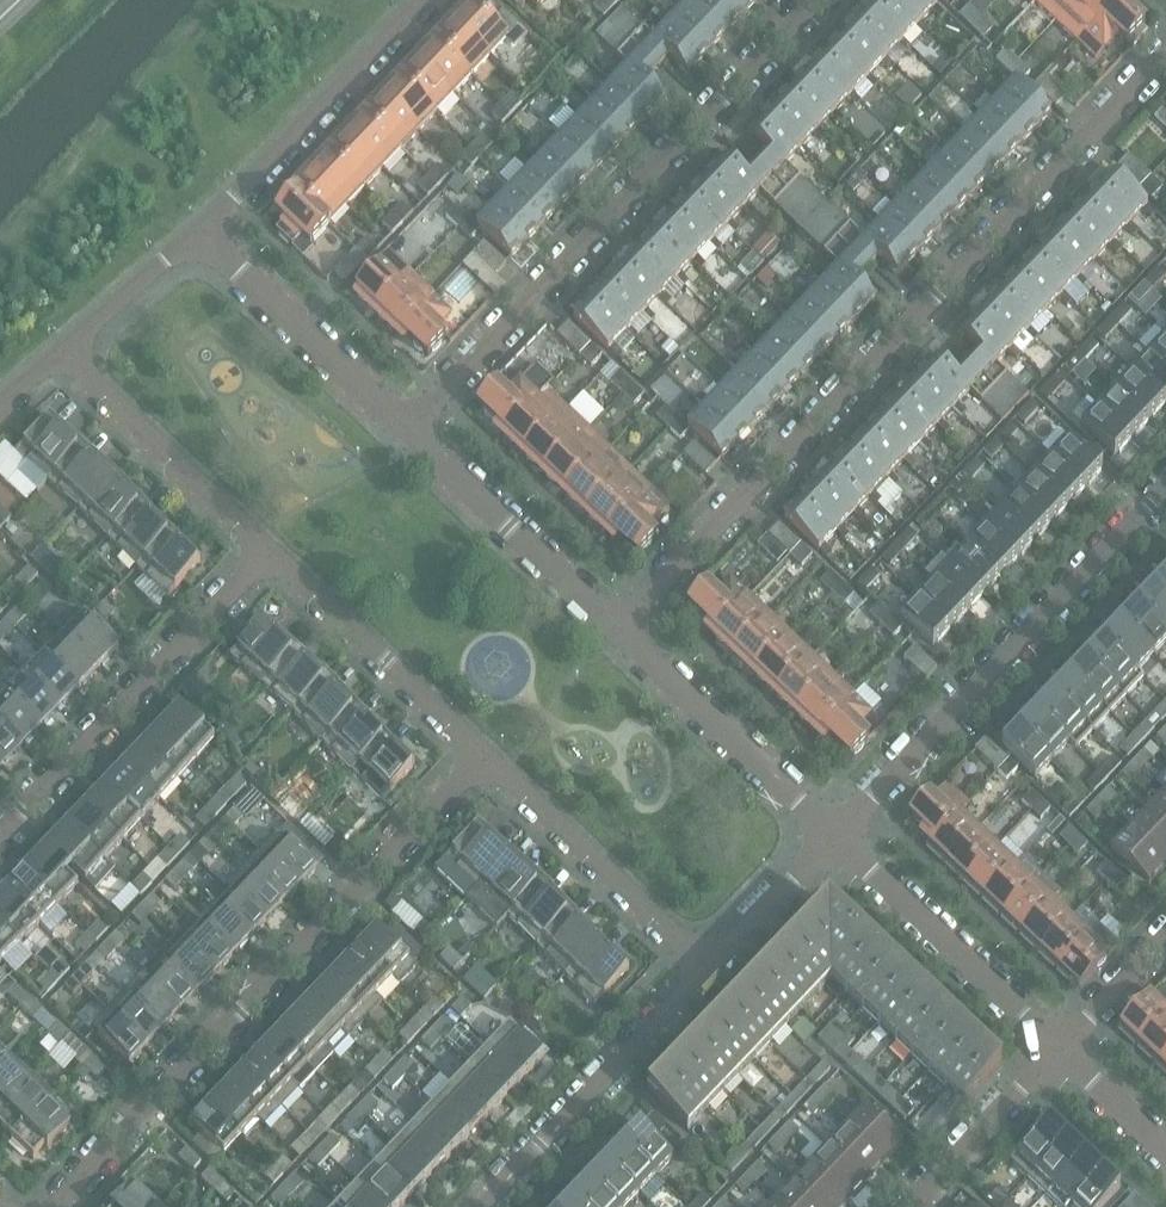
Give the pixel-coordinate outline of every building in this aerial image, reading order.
[(503,11),(502,12),(489,0),(480,0),(475,6),(508,38),(505,40),(514,49),(527,34),(503,11)] [(518,8),(526,0),(509,0),(518,8)] [(614,7),(606,0),(601,0),(593,8),(604,18),(614,7)] [(688,4),(684,0),(675,0),(674,1),(683,9),(671,22),(705,55),(722,38),(688,4)] [(718,0),(692,0),(688,4),(722,38),(738,20),(718,0)] [(753,0),(718,0),(738,20),(755,2),(753,0)] [(894,0),(876,0),(868,9),(903,41),(915,28),(924,36),(928,31),(920,23),(894,0)] [(932,0),(894,0),(920,23),(932,11),(941,19),(945,14),(936,6),(937,5),(932,0)] [(1076,0),(1037,0),(1035,2),(1056,21),(1076,0)] [(1116,0),(1076,0),(1056,21),(1077,41),(1116,0)] [(1142,28),(1145,25),(1118,0),(1116,0),(1077,41),(1095,59),(1117,36),(1131,49),(1146,33),(1142,28)] [(508,38),(475,6),(466,15),(463,15),(457,18),(452,21),(490,57),(505,40),(508,38)] [(981,17),(969,6),(959,16),(971,28),(981,17)] [(664,98),(649,84),(645,80),(669,56),(653,41),(654,39),(622,8),(596,36),(628,67),(616,79),(608,71),(603,76),(611,84),(646,116),(664,98)] [(903,41),(868,9),(851,26),(886,59),(898,46),(907,54),(912,49),(903,41)] [(705,55),(671,22),(662,13),(658,18),(666,27),(654,39),(653,41),(669,56),(687,74),(705,55)] [(993,29),(981,17),(971,28),(983,39),(993,29)] [(490,57),(452,21),(448,27),(446,33),(446,36),(438,44),(472,76),(490,57)] [(886,59),(851,26),(834,44),(870,76),(881,64),(890,72),(895,67),(886,59)] [(472,76),(438,44),(431,52),(427,53),(422,55),(416,59),(454,94),(472,76)] [(870,76),(834,44),(818,61),(853,94),(865,81),(873,89),(878,84),(870,76)] [(1008,72),(1018,61),(1006,50),(996,61),(1008,72)] [(941,57),(932,67),(941,76),(950,66),(941,57)] [(454,94),(416,59),(413,64),(411,70),(411,73),(403,82),(437,113),(454,94)] [(853,94),(818,61),(801,79),(836,111),(848,99),(857,107),(861,102),(853,94)] [(1030,73),(1018,61),(1008,72),(1020,83),(1030,73)] [(1051,113),(1016,80),(1015,81),(1006,73),(1002,77),(1011,86),(999,98),(1033,132),(1051,113)] [(1067,96),(1044,75),(1033,87),(1055,108),(1067,96)] [(836,111),(801,79),(784,97),(819,129),(831,116),(840,125),(844,120),(836,111)] [(437,113),(403,82),(395,89),(392,90),(386,92),(381,96),(419,132),(437,113)] [(646,116),(611,84),(599,97),(591,89),(586,94),(595,102),(630,134),(646,116)] [(1033,132),(999,98),(990,90),(985,95),(994,103),(982,116),(1016,150),(1033,132)] [(512,114),(522,104),(512,94),(501,104),(512,114)] [(419,132),(381,96),(377,101),(375,107),(375,111),(367,119),(401,151),(419,132)] [(819,129),(784,97),(767,114),(802,147),(814,134),(823,142),(828,137),(819,129)] [(630,134),(595,102),(583,114),(574,106),(569,111),(578,119),(613,152),(630,134)] [(512,114),(501,104),(491,115),(502,125),(512,114)] [(1016,150),(982,116),(973,108),(969,113),(977,121),(965,134),(999,167),(1016,150)] [(802,147),(767,114),(750,133),(768,151),(784,166),(786,164),(798,152),(806,160),(811,155),(802,147)] [(401,151),(367,119),(360,127),(356,127),(350,129),(345,133),(384,169),(401,151)] [(613,152),(578,119),(566,132),(557,124),(552,129),(561,137),(596,169),(613,152)] [(999,167),(965,134),(957,125),(956,126),(952,130),(960,138),(950,150),(948,151),(982,185),(999,167)] [(384,169),(345,133),(342,139),(340,145),(339,148),(332,156),(366,188),(384,169)] [(982,185),(948,151),(950,150),(935,135),(930,140),(937,146),(923,161),(932,169),(966,202),(982,185)] [(482,156),(492,146),(481,136),(471,146),(482,156)] [(596,169),(561,137),(549,150),(540,142),(536,147),(544,155),(579,187),(596,169)] [(482,156),(471,146),(461,157),(472,167),(482,156)] [(825,192),(810,178),(806,183),(786,164),(784,166),(768,151),(745,175),(726,157),(709,176),(743,209),(751,217),(756,212),(747,204),(759,192),(838,267),(840,265),(856,280),(879,256),(863,241),(865,239),(820,197),(825,192)] [(579,187),(544,155),(532,167),(524,159),(519,164),(527,172),(563,205),(579,187)] [(1151,176),(1129,155),(1118,167),(1140,188),(1151,176)] [(366,188),(332,156),(324,164),(321,164),(315,167),(310,171),(348,207),(366,188)] [(932,169),(923,161),(922,161),(918,165),(927,174),(915,186),(949,220),(966,202),(932,169)] [(439,186),(448,176),(438,166),(428,176),(439,186)] [(348,207),(310,171),(306,176),(304,182),(304,185),(296,193),(331,225),(348,207)] [(563,205),(527,172),(515,185),(507,177),(502,182),(511,190),(546,222),(563,205)] [(1147,205),(1113,172),(1095,191),(1130,223),(1142,211),(1151,219),(1155,214),(1146,206),(1147,205)] [(458,196),(469,184),(459,175),(448,187),(458,196)] [(439,186),(428,176),(418,187),(428,197),(439,186)] [(743,209),(709,176),(692,193),(726,227),(735,235),(739,230),(731,222),(743,209)] [(1152,199),(1163,188),(1151,176),(1140,188),(1152,199)] [(949,220),(915,186),(906,178),(901,183),(910,191),(898,204),(932,238),(949,220)] [(546,222),(511,190),(499,203),(490,194),(485,199),(494,207),(529,240),(546,222)] [(1130,223),(1095,191),(1078,209),(1113,241),(1125,228),(1134,236),(1139,232),(1130,223)] [(331,225),(296,193),(277,214),(285,221),(275,232),(279,235),(281,239),(285,242),(288,244),(292,248),(302,237),(311,246),(331,225)] [(726,227),(692,193),(675,211),(709,244),(718,252),(723,248),(714,239),(726,227)] [(932,238),(898,204),(889,196),(885,201),(893,209),(881,222),(915,255),(932,238)] [(403,223),(413,213),(402,203),(392,213),(403,223)] [(458,229),(468,218),(456,207),(446,217),(458,229)] [(529,240),(494,207),(482,220),(473,212),(469,216),(478,224),(477,226),(511,259),(529,240)] [(1113,241),(1078,209),(1061,226),(1097,259),(1109,246),(1117,254),(1122,249),(1113,241)] [(709,244),(675,211),(658,228),(692,262),(701,270),(706,265),(697,257),(709,244)] [(403,223),(392,213),(382,224),(393,234),(403,223)] [(915,255),(881,222),(873,213),(868,218),(876,227),(865,239),(863,241),(879,256),(898,274),(915,255)] [(480,230),(468,218),(458,229),(470,240),(480,230)] [(1097,259),(1061,226),(1045,244),(1080,276),(1092,263),(1101,272),(1105,267),(1097,259)] [(692,262),(658,228),(642,246),(676,280),(684,288),(689,283),(680,275),(692,262)] [(377,250),(367,240),(357,251),(367,261),(377,250)] [(506,264),(484,243),(473,254),(495,275),(506,264)] [(1080,276),(1045,244),(1028,262),(1063,294),(1075,281),(1084,289),(1088,284),(1080,276)] [(676,280),(642,246),(625,264),(659,297),(667,305),(672,300),(663,292),(676,280)] [(367,261),(357,251),(356,249),(334,272),(346,283),(367,261)] [(379,311),(411,278),(389,258),(382,266),(377,261),(362,277),(367,281),(358,290),(379,311)] [(1063,294),(1028,262),(1011,279),(1046,311),(1058,299),(1067,307),(1072,302),(1063,294)] [(659,297),(625,264),(608,281),(642,315),(651,323),(655,318),(647,310),(659,297)] [(875,298),(860,284),(856,280),(840,265),(838,267),(826,279),(818,271),(813,276),(822,284),(857,317),(875,298)] [(767,267),(756,279),(766,288),(777,276),(767,267)] [(1165,276),(1158,269),(1144,283),(1152,291),(1165,276)] [(400,331),(432,298),(411,278),(379,311),(400,331)] [(1046,311),(1011,279),(994,297),(1030,329),(1042,316),(1050,325),(1055,320),(1046,311)] [(642,315),(608,281),(591,299),(625,332),(634,341),(634,340),(640,345),(643,341),(638,336),(639,336),(630,327),(642,315)] [(1152,291),(1144,283),(1131,297),(1139,305),(1152,291)] [(857,317),(822,284),(810,297),(801,289),(796,294),(805,302),(840,334),(857,317)] [(1030,329),(994,297),(978,314),(1013,347),(1025,334),(1033,342),(1038,337),(1030,329)] [(437,329),(450,315),(432,298),(400,331),(428,357),(446,338),(437,329)] [(625,332),(591,299),(573,318),(608,350),(609,349),(618,358),(622,353),(613,345),(625,332)] [(840,334),(805,302),(793,314),(784,306),(780,311),(788,319),(823,352),(840,334)] [(1129,329),(1137,320),(1135,314),(1124,304),(1111,318),(1119,326),(1122,329),(1129,329)] [(1028,395),(996,364),(1008,352),(1017,360),(1021,355),(1013,347),(978,314),(960,333),(979,351),(955,375),(971,390),(970,392),(1002,422),(1028,395)] [(1105,340),(1119,326),(1111,318),(1097,332),(1105,340)] [(823,352),(788,319),(776,332),(768,324),(763,329),(771,337),(807,369),(823,352)] [(591,345),(568,323),(557,335),(580,356),(591,345)] [(807,369),(771,337),(759,350),(751,342),(746,347),(755,355),(790,387),(807,369)] [(1165,337),(1149,354),(1165,371),(1165,337)] [(1085,361),(1099,347),(1091,339),(1077,353),(1085,361)] [(591,367),(602,355),(591,345),(580,356),(591,367)] [(1072,375),(1085,361),(1077,353),(1064,367),(1072,375)] [(1149,354),(1132,372),(1165,404),(1165,403),(1165,371),(1149,354)] [(790,387),(755,355),(743,367),(734,359),(729,364),(738,372),(773,405),(790,387)] [(971,390),(955,375),(937,357),(919,376),(953,409),(962,417),(967,412),(958,404),(970,392),(971,390)] [(506,432),(547,390),(528,372),(507,395),(493,382),(478,398),(482,402),(479,406),(506,432)] [(632,383),(620,372),(610,382),(622,394),(632,383)] [(773,405),(738,372),(726,385),(717,377),(713,382),(721,390),(756,422),(773,405)] [(1165,404),(1132,372),(1115,389),(1149,421),(1165,404)] [(1052,396),(1065,382),(1057,374),(1043,388),(1052,396)] [(953,409),(919,376),(902,393),(936,427),(945,435),(950,430),(941,422),(953,409)] [(644,395),(632,383),(622,394),(634,405),(644,395)] [(1149,421),(1115,389),(1098,407),(1132,439),(1149,421)] [(527,451),(568,409),(547,390),(506,432),(527,451)] [(756,422),(721,390),(709,403),(701,395),(696,400),(704,408),(740,440),(756,422)] [(936,427),(902,393),(886,411),(920,444),(928,453),(933,448),(924,439),(936,427)] [(1025,424),(1038,410),(1030,402),(1017,417),(1025,424)] [(668,429),(678,418),(666,406),(656,417),(668,429)] [(1132,439),(1098,407),(1081,426),(1114,457),(1132,439)] [(740,440),(704,408),(692,420),(684,412),(680,417),(688,425),(687,426),(722,459),(740,440)] [(547,471),(589,429),(568,409),(527,451),(547,471)] [(920,444),(886,411),(869,429),(903,462),(912,470),(916,465),(907,457),(920,444)] [(47,481),(81,445),(50,417),(15,453),(47,481)] [(690,430),(678,418),(668,429),(680,440),(690,430)] [(1005,446),(1018,431),(1010,424),(997,438),(1005,446)] [(568,491),(609,449),(589,429),(547,471),(568,491)] [(903,462),(869,429),(852,446),(886,480),(895,488),(899,483),(891,475),(903,462)] [(1005,446),(997,438),(983,452),(991,460),(1005,446)] [(1102,470),(1069,438),(1051,457),(1085,488),(1102,470)] [(716,464),(694,443),(683,454),(705,475),(716,464)] [(79,508),(112,472),(81,445),(47,481),(79,508)] [(886,480),(852,446),(835,464),(869,497),(878,506),(883,501),(874,492),(886,480)] [(589,511),(630,469),(609,449),(568,491),(589,511)] [(1085,488),(1051,457),(1034,474),(1068,506),(1085,488)] [(971,481),(985,467),(976,459),(963,473),(971,481)] [(869,497),(835,464),(819,481),(853,515),(861,523),(866,518),(857,510),(869,497)] [(610,531),(651,488),(630,469),(589,511),(610,531)] [(107,538),(142,502),(125,485),(126,484),(112,472),(79,508),(107,538)] [(958,495),(971,481),(963,473),(949,487),(958,495)] [(1068,506),(1034,474),(1018,492),(1051,524),(1068,506)] [(853,515),(819,481),(802,499),(836,533),(844,541),(849,536),(840,528),(853,515)] [(647,529),(669,505),(651,488),(610,531),(638,557),(656,538),(647,529)] [(1051,524),(1018,492),(1001,509),(1034,541),(1051,524)] [(951,502),(943,494),(929,508),(937,516),(951,502)] [(836,533),(802,499),(784,518),(819,551),(819,550),(828,558),(832,554),(824,545),(836,533)] [(136,568),(170,532),(142,502),(107,538),(136,568)] [(937,516),(929,508),(916,522),(924,530),(937,516)] [(1034,541),(1001,509),(984,527),(1018,559),(1034,541)] [(15,540),(25,529),(14,519),(4,530),(15,540)] [(801,545),(779,523),(768,535),(790,556),(801,545)] [(1018,559),(984,527),(967,545),(1001,576),(1018,559)] [(917,537),(909,529),(896,544),(904,551),(917,537)] [(166,599),(200,563),(170,532),(136,568),(166,599)] [(890,565),(904,551),(896,544),(882,558),(890,565)] [(813,555),(801,545),(790,556),(801,567),(813,555)] [(1001,576),(967,545),(951,562),(984,594),(1001,576)] [(53,556),(42,568),(53,578),(64,566),(53,556)] [(984,594),(951,562),(934,580),(967,612),(984,594)] [(24,591),(38,576),(29,567),(15,582),(24,591)] [(866,591),(879,577),(871,569),(858,583),(866,591)] [(842,583),(830,572),(820,582),(832,594),(842,583)] [(1153,587),(1165,599),(1165,574),(1153,587)] [(967,612),(934,580),(917,597),(950,629),(967,612)] [(41,602),(52,589),(43,581),(32,593),(41,602)] [(716,632),(748,599),(730,582),(717,595),(708,587),(689,606),(716,632)] [(854,595),(842,583),(832,594),(844,605),(854,595)] [(1153,587),(1137,605),(1165,633),(1165,599),(1153,587)] [(91,599),(83,591),(77,598),(85,606),(91,599)] [(950,629),(917,597),(900,616),(933,648),(950,629)] [(737,652),(769,619),(748,599),(716,632),(737,652)] [(114,614),(103,604),(97,611),(107,621),(114,614)] [(881,626),(891,615),(879,604),(869,614),(881,626)] [(1137,605),(1120,623),(1153,654),(1165,641),(1165,633),(1137,605)] [(16,627),(28,616),(19,607),(7,619),(16,627)] [(903,627),(891,615),(881,626),(893,637),(903,627)] [(119,648),(85,616),(65,636),(68,638),(98,669),(99,669),(119,648)] [(16,627),(7,619),(0,626),(0,634),(5,639),(16,627)] [(758,671),(790,639),(769,619),(737,652),(758,671)] [(261,685),(296,649),(264,621),(229,657),(261,685)] [(1153,654),(1120,623),(1103,640),(1143,679),(1144,678),(1137,671),(1153,654)] [(98,669),(68,638),(65,636),(46,655),(68,678),(78,688),(79,688),(98,669)] [(779,691),(810,659),(790,639),(758,671),(779,691)] [(1143,679),(1103,640),(1086,658),(1127,696),(1143,679)] [(937,669),(915,648),(903,659),(926,680),(937,669)] [(293,712),(327,676),(296,649),(261,685),(293,712)] [(78,688),(68,678),(46,655),(27,674),(59,707),(60,707),(78,688)] [(1127,696),(1086,658),(1069,675),(1110,714),(1127,696)] [(799,711),(831,678),(810,659),(779,691),(799,711)] [(59,707),(27,674),(7,693),(40,726),(41,727),(59,707)] [(1110,714),(1069,675),(1053,693),(1093,731),(1110,714)] [(322,742),(356,706),(339,689),(340,688),(327,676),(293,712),(322,742)] [(820,731),(852,698),(831,678),(799,711),(820,731)] [(7,693),(0,700),(0,724),(21,745),(21,746),(40,726),(7,693)] [(1093,731),(1053,693),(1036,711),(1067,741),(1076,750),(1093,731)] [(859,731),(872,718),(852,698),(820,731),(850,759),(869,740),(859,731)] [(1165,717),(1165,701),(1153,715),(1161,722),(1165,717)] [(350,772),(385,736),(356,706),(322,742),(350,772)] [(215,739),(181,707),(161,729),(162,729),(174,741),(195,761),(215,739)] [(1067,741),(1036,711),(1019,728),(1032,741),(1052,760),(1069,743),(1076,750),(1067,741)] [(1154,729),(1146,722),(1133,736),(1141,743),(1154,729)] [(0,724),(0,763),(1,764),(2,765),(21,745),(0,724)] [(1052,760),(1032,741),(1019,728),(1002,747),(1035,778),(1052,760)] [(1157,737),(1165,746),(1165,728),(1157,737)] [(195,761),(174,741),(162,729),(143,749),(177,781),(195,761)] [(380,803),(414,767),(385,736),(350,772),(380,803)] [(1128,757),(1141,743),(1133,736),(1120,750),(1128,757)] [(1009,760),(988,741),(986,738),(976,749),(998,771),(1009,760)] [(177,781),(143,749),(125,769),(125,770),(159,801),(177,781)] [(1142,772),(1153,760),(1144,751),(1133,763),(1142,772)] [(1107,779),(1121,765),(1113,757),(1099,771),(1107,779)] [(1008,780),(1018,769),(1009,760),(998,771),(1008,780)] [(260,773),(250,763),(242,771),(252,781),(260,773)] [(1142,772),(1133,763),(1121,775),(1130,783),(1142,772)] [(159,801),(125,770),(106,789),(107,790),(141,822),(159,801)] [(1094,793),(1107,779),(1099,771),(1086,785),(1094,793)] [(235,798),(247,784),(237,775),(225,788),(235,798)] [(925,846),(968,804),(948,785),(933,801),(930,798),(911,817),(924,829),(920,834),(929,842),(925,846)] [(1117,797),(1108,788),(1097,800),(1106,809),(1117,797)] [(141,822),(107,790),(88,809),(89,810),(122,842),(141,822)] [(1031,812),(1041,801),(1032,792),(1021,803),(1031,812)] [(1164,793),(1147,812),(1165,830),(1165,795),(1164,793)] [(307,811),(290,795),(279,806),(296,822),(307,811)] [(216,817),(227,805),(218,796),(206,808),(216,817)] [(1070,818),(1083,804),(1075,796),(1062,810),(1070,818)] [(1106,809),(1097,800),(1086,812),(1095,821),(1106,809)] [(1040,820),(1051,809),(1041,801),(1031,812),(1040,820)] [(945,865),(978,830),(959,813),(968,804),(925,846),(945,865)] [(205,829),(216,817),(206,808),(195,820),(205,829)] [(234,828),(244,818),(234,809),(225,819),(234,828)] [(122,842),(89,810),(70,830),(71,830),(104,862),(122,842)] [(1147,812),(1129,831),(1165,866),(1165,830),(1147,812)] [(304,859),(313,850),(287,824),(260,852),(299,888),(316,870),(304,859)] [(476,889),(510,853),(478,825),(436,869),(466,899),(476,889)] [(227,835),(217,826),(208,836),(217,845),(227,835)] [(1068,847),(1079,836),(1069,827),(1059,838),(1068,847)] [(104,862),(71,830),(46,856),(68,877),(78,887),(84,881),(86,883),(104,862)] [(963,883),(996,848),(978,830),(945,865),(963,883)] [(1129,831),(1110,850),(1149,886),(1165,868),(1165,866),(1129,831)] [(179,857),(190,845),(180,836),(169,848),(179,857)] [(208,855),(217,845),(208,836),(198,846),(208,855)] [(1077,856),(1088,845),(1079,836),(1068,847),(1077,856)] [(167,869),(179,857),(169,848),(157,860),(167,869)] [(982,900),(1015,866),(996,848),(963,883),(982,900)] [(299,888),(260,852),(244,870),(282,906),(282,905),(281,904),(299,888)] [(507,916),(541,880),(510,853),(476,889),(507,916)] [(78,887),(68,877),(46,856),(44,854),(25,874),(59,906),(78,887)] [(1001,918),(1041,875),(1023,858),(1015,866),(982,900),(1001,918)] [(184,880),(193,870),(184,862),(174,872),(184,880)] [(1105,883),(1116,872),(1107,863),(1096,874),(1105,883)] [(282,906),(244,870),(227,887),(265,924),(265,923),(264,922),(282,906)] [(184,880),(174,872),(165,882),(174,890),(184,880)] [(1115,891),(1125,880),(1116,872),(1105,883),(1115,891)] [(59,906),(25,874),(6,893),(39,926),(59,906)] [(141,896),(152,884),(143,875),(131,887),(141,896)] [(1019,936),(1052,901),(1060,893),(1041,875),(1001,918),(1019,936)] [(536,946),(570,910),(553,893),(554,891),(541,880),(507,916),(536,946)] [(141,896),(131,887),(120,899),(129,908),(141,896)] [(265,924),(227,887),(226,888),(233,894),(217,911),(248,941),(249,941),(247,940),(265,924)] [(6,893),(0,899),(0,925),(20,944),(39,926),(6,893)] [(392,913),(402,903),(393,895),(384,905),(392,913)] [(150,915),(159,906),(150,897),(141,907),(150,915)] [(1142,919),(1152,908),(1143,899),(1133,910),(1142,919)] [(1038,954),(1071,919),(1052,901),(1019,936),(1038,954)] [(687,1131),(754,1061),(786,1027),(830,980),(964,1107),(1001,1067),(829,903),(648,1093),(687,1131)] [(150,915),(141,907),(131,917),(140,926),(150,915)] [(565,976),(599,940),(570,910),(536,946),(565,976)] [(248,941),(217,911),(200,929),(231,959),(232,958),(231,957),(247,943),(248,941)] [(1057,971),(1090,937),(1071,919),(1038,954),(1057,971)] [(231,959),(200,929),(192,921),(175,939),(215,976),(214,975),(231,959)] [(108,931),(98,922),(87,934),(96,943),(108,931)] [(435,932),(424,922),(415,932),(426,941),(435,932)] [(0,925),(0,964),(20,944),(0,925)] [(1076,990),(1119,945),(1099,927),(1090,937),(1057,971),(1076,990)] [(410,960),(378,929),(361,948),(392,978),(399,984),(416,966),(410,960)] [(116,951),(126,941),(117,932),(107,942),(116,951)] [(96,943),(87,934),(75,946),(85,955),(96,943)] [(215,976),(175,939),(158,957),(197,993),(215,976)] [(604,997),(629,971),(599,940),(565,976),(594,1006),(604,997)] [(116,951),(107,942),(98,952),(107,961),(116,951)] [(468,947),(458,957),(463,961),(472,952),(468,947)] [(392,978),(361,948),(346,966),(376,995),(392,978)] [(458,957),(450,949),(440,959),(453,971),(463,961),(458,957)] [(197,993),(158,957),(142,974),(143,975),(181,1012),(197,993)] [(59,982),(70,970),(60,961),(49,973),(59,982)] [(343,967),(329,983),(366,1019),(382,1002),(376,995),(346,966),(345,965),(343,967)] [(83,986),(92,976),(83,968),(74,978),(83,986)] [(59,982),(49,973),(37,986),(47,995),(59,982)] [(181,1012),(143,975),(126,993),(164,1029),(179,1012),(180,1013),(181,1012)] [(73,996),(83,986),(74,978),(64,987),(73,996)] [(329,983),(328,982),(312,1001),(311,1000),(342,1031),(349,1037),(366,1019),(329,983)] [(29,998),(16,986),(8,995),(21,1007),(29,998)] [(164,1029),(126,993),(109,1011),(147,1047),(162,1029),(163,1030),(164,1029)] [(1165,1017),(1165,1010),(1151,995),(1117,1029),(1137,1048),(1165,1017)] [(42,1011),(29,998),(21,1007),(34,1020),(42,1011)] [(460,1019),(472,1007),(462,998),(451,1010),(460,1019)] [(434,1018),(444,1008),(434,999),(425,1009),(434,1018)] [(342,1031),(311,1000),(309,1002),(295,1019),(294,1018),(325,1048),(342,1031)] [(512,1018),(517,1008),(505,1001),(499,1011),(512,1018)] [(147,1047),(109,1011),(92,1029),(130,1066),(147,1047)] [(427,1025),(418,1017),(408,1026),(417,1035),(427,1025)] [(540,1027),(529,1017),(522,1025),(532,1035),(540,1027)] [(1165,1055),(1165,1017),(1137,1048),(1156,1066),(1165,1055)] [(294,1018),(278,1036),(308,1066),(325,1048),(294,1018)] [(441,1039),(453,1027),(444,1018),(432,1030),(441,1039)] [(827,1048),(842,1030),(834,1022),(818,1039),(827,1048)] [(70,1038),(68,1036),(57,1026),(48,1035),(62,1047),(70,1038)] [(417,1035),(408,1026),(399,1037),(408,1045),(417,1035)] [(544,1060),(509,1026),(490,1047),(525,1080),(544,1060)] [(430,1050),(441,1039),(432,1030),(421,1041),(430,1050)] [(854,1041),(842,1030),(827,1048),(838,1058),(854,1041)] [(308,1066),(278,1036),(277,1035),(275,1037),(261,1054),(292,1083),(308,1066)] [(83,1050),(70,1038),(62,1047),(75,1060),(83,1050)] [(525,1080),(490,1047),(471,1066),(506,1099),(525,1080)] [(393,1061),(384,1052),(375,1062),(384,1071),(393,1061)] [(292,1083),(261,1054),(243,1071),(275,1101),(292,1083)] [(1156,1066),(1165,1075),(1165,1055),(1156,1066)] [(859,1078),(868,1068),(855,1056),(846,1066),(859,1078)] [(406,1076),(415,1066),(406,1057),(395,1069),(404,1078),(406,1076)] [(106,1072),(91,1058),(83,1067),(97,1081),(106,1072)] [(384,1071),(375,1062),(365,1072),(374,1081),(384,1071)] [(818,1082),(830,1069),(823,1063),(811,1075),(818,1082)] [(26,1085),(5,1065),(0,1070),(0,1112),(26,1085)] [(415,1066),(406,1076),(416,1085),(425,1075),(415,1066)] [(506,1099),(471,1066),(452,1086),(487,1119),(506,1099)] [(881,1080),(868,1068),(859,1078),(871,1090),(881,1080)] [(393,1090),(404,1078),(395,1069),(383,1081),(393,1090)] [(275,1101),(243,1071),(242,1072),(243,1073),(239,1077),(227,1089),(258,1119),(265,1125),(282,1107),(275,1101)] [(799,1103),(811,1090),(803,1083),(792,1096),(799,1103)] [(46,1104),(26,1085),(0,1112),(0,1129),(12,1141),(46,1104)] [(823,1106),(835,1094),(825,1085),(814,1097),(823,1106)] [(487,1119),(452,1086),(434,1106),(468,1139),(487,1119)] [(360,1096),(351,1087),(341,1097),(350,1106),(360,1096)] [(892,1110),(902,1100),(889,1088),(879,1098),(892,1110)] [(258,1119),(227,1089),(226,1090),(227,1091),(210,1106),(241,1136),(258,1119)] [(787,1115),(799,1103),(792,1096),(780,1109),(787,1115)] [(350,1106),(341,1097),(332,1107),(341,1116),(350,1106)] [(367,1117),(378,1106),(369,1097),(357,1108),(367,1117)] [(812,1118),(823,1106),(814,1097),(803,1109),(812,1118)] [(914,1112),(902,1100),(892,1110),(904,1122),(914,1112)] [(48,1151),(68,1130),(71,1127),(46,1104),(12,1141),(33,1161),(45,1149),(48,1151)] [(241,1136),(210,1106),(192,1125),(202,1134),(192,1144),(214,1165),(241,1136)] [(468,1139),(434,1106),(415,1126),(449,1159),(468,1139)] [(367,1117),(357,1108),(346,1120),(355,1129),(367,1117)] [(903,1145),(864,1108),(846,1127),(885,1164),(903,1145)] [(767,1136),(779,1123),(772,1116),(760,1129),(767,1136)] [(1028,1179),(1066,1139),(1048,1121),(1009,1162),(1028,1179)] [(317,1141),(326,1131),(317,1122),(308,1132),(317,1141)] [(788,1143),(799,1131),(790,1122),(779,1134),(788,1143)] [(449,1159),(415,1126),(396,1146),(431,1178),(449,1159)] [(673,1158),(640,1126),(623,1144),(656,1176),(673,1158)] [(885,1164),(846,1127),(828,1146),(867,1183),(885,1164)] [(755,1148),(767,1136),(760,1129),(748,1141),(755,1148)] [(317,1141),(308,1132),(298,1142),(307,1151),(317,1141)] [(777,1155),(788,1143),(779,1134),(767,1146),(777,1155)] [(329,1157),(341,1145),(331,1136),(320,1148),(329,1157)] [(1045,1196),(1084,1155),(1066,1139),(1028,1179),(1045,1196)] [(656,1176),(623,1144),(606,1162),(639,1194),(656,1176)] [(431,1178),(396,1146),(377,1165),(412,1198),(431,1178)] [(867,1183),(828,1146),(811,1165),(849,1201),(867,1183)] [(318,1168),(329,1157),(320,1148),(309,1160),(318,1168)] [(201,1163),(187,1149),(178,1158),(193,1172),(201,1163)] [(732,1173),(747,1157),(740,1150),(725,1166),(732,1173)] [(1101,1172),(1084,1155),(1045,1196),(1057,1206),(1068,1206),(1101,1172)] [(293,1166),(283,1158),(274,1167),(283,1176),(293,1166)] [(606,1162),(589,1180),(618,1206),(627,1206),(639,1194),(606,1162)] [(756,1184),(767,1172),(758,1163),(746,1175),(756,1184)] [(377,1165),(358,1185),(381,1206),(403,1206),(412,1198),(377,1165)] [(811,1165),(793,1183),(818,1206),(844,1206),(849,1201),(811,1165)] [(283,1176),(274,1167),(265,1177),(274,1186),(283,1176)] [(213,1192),(222,1183),(209,1170),(200,1180),(213,1192)] [(1120,1190),(1101,1172),(1068,1206),(1103,1206),(1120,1190)] [(756,1184),(746,1175),(735,1187),(744,1196),(756,1184)] [(291,1196),(303,1184),(294,1176),(282,1187),(291,1196)] [(589,1180),(572,1197),(582,1206),(618,1206),(589,1180)] [(235,1195),(222,1183),(213,1192),(226,1205),(235,1195)] [(793,1183),(775,1202),(780,1206),(818,1206),(793,1183)] [(358,1185),(340,1205),(342,1206),(381,1206),(358,1185)] [(133,1187),(114,1206),(154,1206),(133,1187)] [(291,1196),(282,1187),(271,1199),(279,1206),(281,1206),(291,1196)] [(997,1190),(987,1200),(994,1206),(1001,1206),(1008,1200),(997,1190)] [(711,1202),(703,1194),(690,1206),(706,1206),(711,1202)] [(572,1197),(563,1206),(582,1206),(572,1197)]
